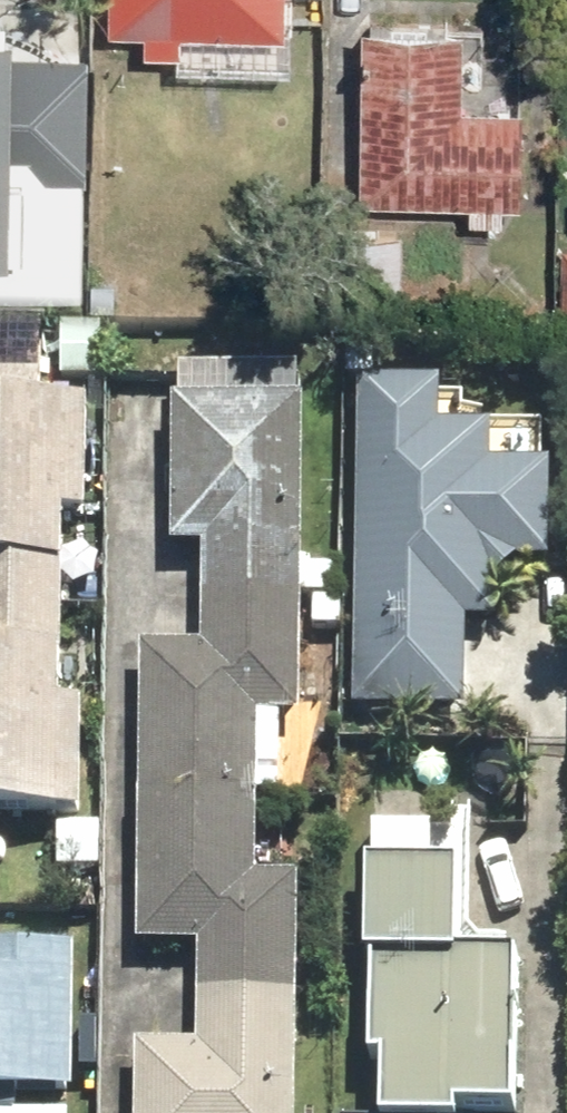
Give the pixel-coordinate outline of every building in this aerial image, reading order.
[(126,22),(154,22),(154,45),(182,46),(182,61),(304,63),(304,14),(300,14),(300,0),(126,0),(126,22)] [(373,15),(370,194),(532,196),(539,147),(534,95),(474,96),(475,16),(425,11),(373,15)] [(9,277),(11,205),(76,206),(78,80),(12,79),(13,48),(0,48),(0,277),(9,277)] [(81,796),(83,685),(63,685),(64,632),(59,632),(61,546),(64,546),(65,494),(85,494),(87,383),(43,382),(43,358),(0,357),(0,795),(81,796)] [(147,1112),(309,1112),(313,873),(269,873),(270,792),(291,792),(292,714),(314,715),(320,367),(194,365),(193,394),(183,394),(181,543),(214,543),(213,642),(153,641),(148,941),(209,943),(207,1040),(149,1039),(147,1112)] [(453,379),(366,378),(363,706),(475,707),(476,619),(507,619),(508,578),(529,559),(564,559),(565,462),(529,462),(505,462),(505,423),(453,423),(453,379)] [(476,1104),(529,1104),(530,947),(473,947),(474,859),(380,859),(380,1053),(395,1053),(395,1112),(476,1112),(476,1104)] [(87,1092),(89,945),(37,944),(37,939),(0,939),(0,1091),(87,1092)]
